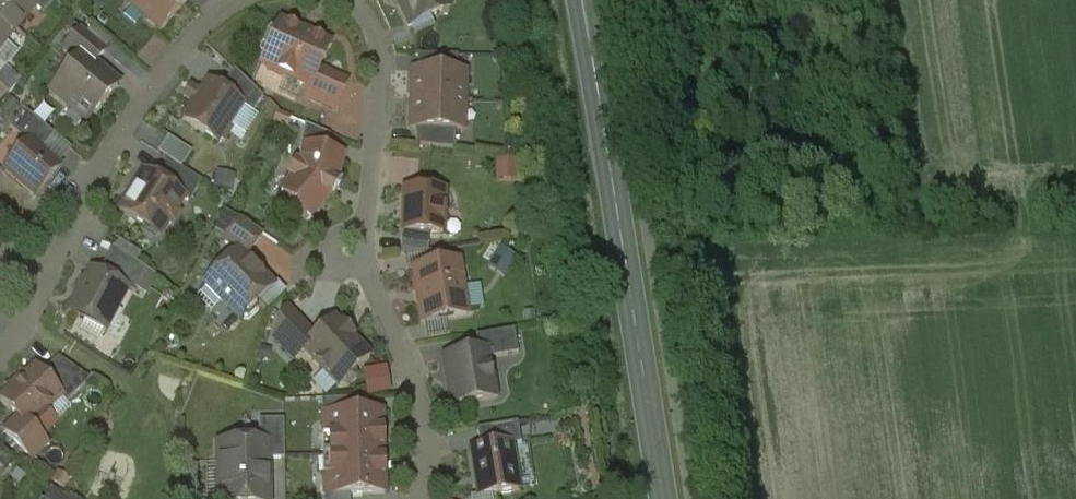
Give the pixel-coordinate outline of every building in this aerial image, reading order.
[(16,29),(35,6),(36,5),(30,0),(0,0),(0,15),(16,29)] [(36,5),(35,6),(44,13),(55,0),(30,0),(36,5)] [(127,1),(160,29),(185,0),(128,0),(127,1)] [(410,25),(444,9),(439,0),(398,0),(410,25)] [(0,15),(0,48),(16,29),(0,15)] [(303,32),(281,22),(261,66),(267,68),(269,73),(282,78),(286,77),(309,87),(311,88),(320,69),(331,45),(317,38),(318,36),(304,30),(303,32)] [(106,51),(81,31),(64,51),(77,63),(83,56),(95,65),(106,51)] [(459,56),(419,55),(419,71),(458,72),(459,56)] [(95,65),(83,56),(77,63),(52,93),(88,122),(118,85),(95,65)] [(347,82),(320,69),(311,88),(309,87),(305,96),(335,110),(347,82)] [(264,98),(235,70),(221,91),(244,106),(243,108),(253,115),(264,98)] [(419,71),(414,71),(413,100),(464,102),(465,73),(458,72),(419,71)] [(221,91),(209,83),(202,93),(199,93),(193,103),(194,106),(184,120),(219,143),(221,141),(224,141),(231,132),(229,128),(243,108),(244,106),(221,91)] [(464,102),(413,100),(412,129),(417,129),(456,130),(463,130),(464,102)] [(25,110),(10,128),(29,144),(30,143),(41,152),(55,136),(25,110)] [(331,136),(306,125),(300,149),(304,150),(305,147),(327,152),(331,136)] [(456,130),(417,129),(416,145),(455,150),(456,130)] [(29,144),(6,171),(36,196),(60,168),(41,152),(30,143),(29,144)] [(327,152),(305,147),(304,150),(301,165),(296,162),(289,176),(294,179),(282,192),(311,219),(330,197),(332,199),(331,201),(333,202),(342,184),(340,183),(340,185),(337,184),(344,156),(327,152)] [(203,182),(170,161),(158,180),(184,197),(184,198),(190,203),(203,182)] [(158,180),(146,173),(121,211),(144,226),(151,215),(166,225),(174,225),(180,215),(177,208),(184,198),(184,197),(158,180)] [(445,192),(406,190),(404,230),(404,232),(430,233),(443,233),(445,192)] [(239,221),(224,243),(238,253),(239,252),(247,259),(262,236),(239,221)] [(430,233),(404,232),(404,230),(402,230),(402,256),(429,252),(430,233)] [(147,270),(114,248),(100,274),(129,289),(128,290),(134,293),(147,270)] [(262,271),(254,263),(251,264),(247,259),(239,252),(238,253),(205,285),(240,321),(242,318),(249,319),(258,311),(257,304),(274,287),(262,274),(262,271)] [(459,262),(416,269),(424,322),(467,315),(459,262)] [(100,274),(92,270),(86,282),(84,280),(77,293),(79,294),(69,313),(106,332),(128,290),(129,289),(100,274)] [(314,339),(287,311),(283,315),(274,340),(294,361),(305,351),(303,350),(314,339)] [(314,339),(303,350),(305,351),(327,375),(328,374),(339,386),(341,385),(348,386),(356,379),(354,371),(370,357),(352,338),(353,337),(342,325),(341,327),(334,320),(314,339)] [(515,331),(476,337),(479,352),(488,351),(489,359),(519,354),(515,331)] [(479,352),(445,357),(453,405),(495,398),(489,359),(488,351),(479,352)] [(91,380),(59,358),(42,374),(61,395),(60,396),(67,403),(91,380)] [(36,368),(27,377),(25,376),(10,389),(12,391),(3,399),(20,419),(28,426),(29,425),(40,438),(56,424),(44,411),(60,396),(61,395),(42,374),(36,368)] [(349,413),(348,400),(322,401),(322,414),(329,414),(349,413)] [(349,413),(329,414),(330,426),(323,426),(324,455),(384,454),(384,453),(383,412),(349,413)] [(28,426),(20,419),(6,432),(24,451),(33,457),(47,445),(40,438),(29,425),(28,426)] [(285,420),(260,421),(260,444),(268,444),(268,460),(285,460),(285,420)] [(518,423),(478,430),(481,449),(511,444),(511,446),(521,444),(518,423)] [(220,444),(220,498),(269,498),(268,460),(268,444),(260,444),(220,444)] [(481,449),(472,451),(480,496),(519,490),(511,446),(511,444),(481,449)] [(1,446),(0,448),(0,466),(1,467),(11,457),(1,446)] [(324,455),(325,484),(331,484),(332,496),(351,495),(385,494),(384,454),(324,455)] [(69,480),(58,473),(54,481),(65,488),(69,480)]
